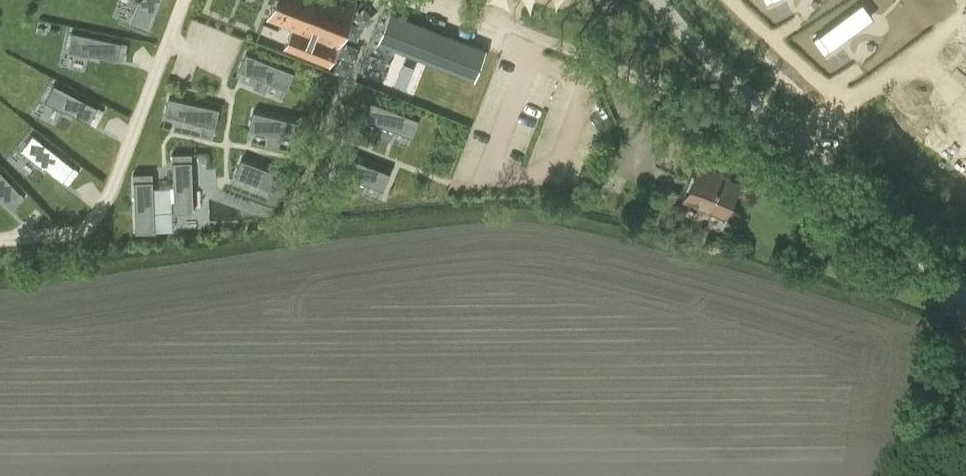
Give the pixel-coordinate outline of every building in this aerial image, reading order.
[(151,27),(161,0),(140,0),(132,20),(151,27)] [(268,16),(294,26),(286,47),(330,64),(355,0),(274,0),(268,16)] [(819,33),(830,48),(856,29),(855,26),(871,14),(863,3),(864,3),(863,1),(819,33)] [(379,41),(474,78),(485,48),(390,11),(379,41)] [(124,60),(128,42),(72,31),(68,50),(90,55),(90,53),(124,60)] [(830,48),(819,33),(813,38),(824,53),(830,48)] [(286,89),(294,72),(272,62),(272,61),(269,60),(268,61),(246,51),(239,69),(256,76),(252,86),(264,92),(269,82),(286,89)] [(94,124),(103,108),(52,82),(43,99),(62,109),(63,108),(94,124)] [(213,140),(219,110),(169,99),(165,117),(193,123),(193,124),(202,126),(200,137),(213,140)] [(417,137),(424,120),(375,101),(369,119),(387,126),(383,136),(395,141),(399,131),(417,137)] [(281,141),(296,144),(299,145),(303,127),(280,122),(280,121),(276,120),(276,121),(253,116),(249,134),(267,138),(265,149),(278,152),(281,141)] [(78,168),(33,132),(21,148),(41,164),(42,163),(66,182),(78,168)] [(385,189),(392,172),(344,154),(337,171),(355,178),(351,188),(364,193),(368,183),(385,189)] [(193,213),(190,155),(171,156),(174,214),(193,213)] [(703,205),(726,214),(738,183),(712,171),(713,169),(698,163),(683,198),(703,206),(703,205)] [(282,179),(239,164),(233,181),(259,191),(259,192),(268,195),(265,205),(270,207),(274,209),(277,210),(277,209),(287,181),(286,181),(282,179)] [(24,196),(0,170),(0,197),(11,208),(24,196)] [(155,233),(152,175),(133,176),(136,234),(155,233)]
